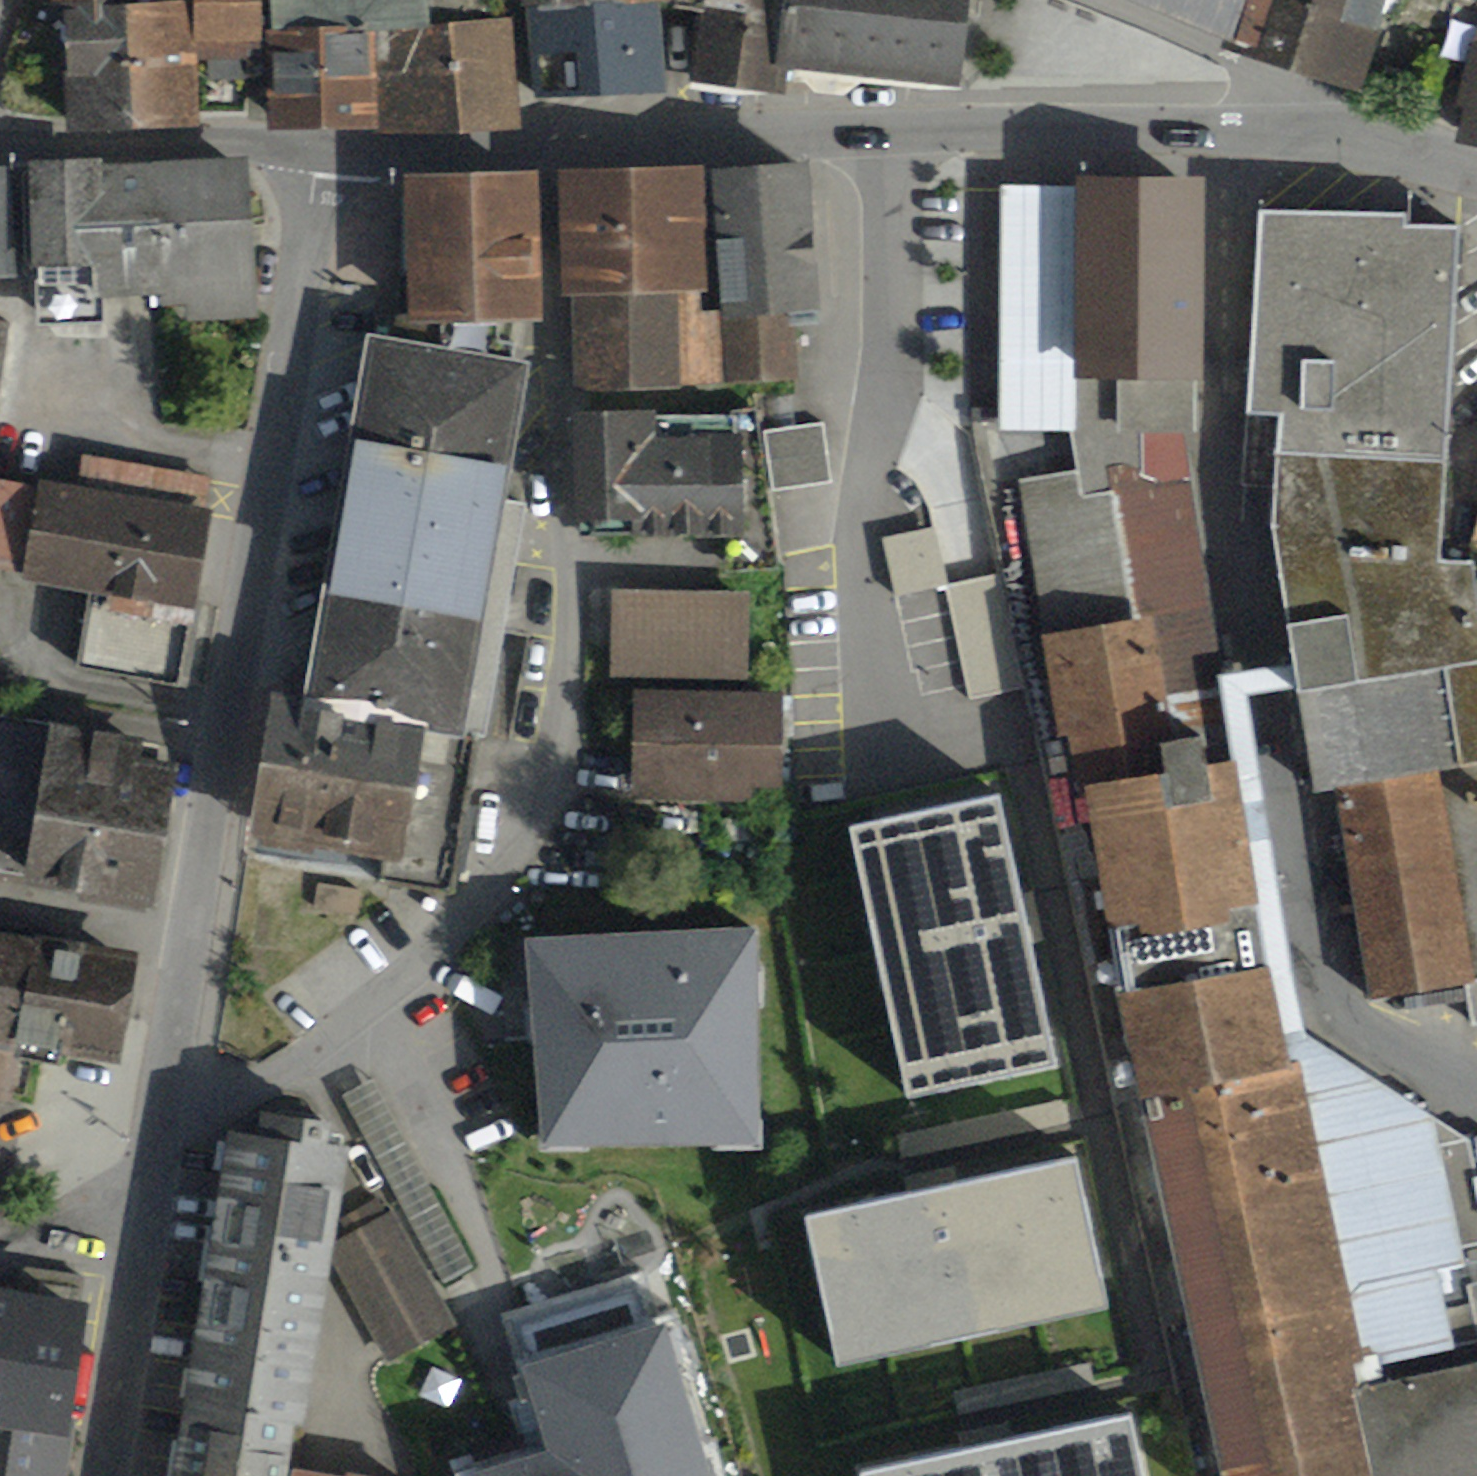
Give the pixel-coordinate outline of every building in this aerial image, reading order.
[(53,14),(63,14),(68,136),(201,130),(199,61),(248,61),(248,43),(262,44),(262,0),(194,0),(194,2),(141,6),(141,0),(53,0),(53,14)] [(271,33),(267,32),(269,133),(524,131),(515,18),(433,25),(431,0),(270,0),(271,33)] [(523,10),(529,10),(661,5),(674,5),(674,0),(523,0),(523,10)] [(675,10),(699,15),(691,87),(777,95),(780,70),(786,0),(677,0),(675,10)] [(780,70),(962,89),(971,0),(786,0),(780,70)] [(1234,44),(1235,37),(1247,0),(1127,0),(1234,44)] [(1235,37),(1260,49),(1258,60),(1363,97),(1387,0),(1247,0),(1235,37)] [(669,94),(661,5),(529,10),(537,103),(669,94)] [(1460,144),(1476,147),(1476,53),(1460,144)] [(105,159),(28,163),(36,330),(106,326),(105,303),(153,301),(153,310),(189,308),(189,323),(258,320),(250,160),(105,166),(105,159)] [(21,280),(15,167),(0,166),(0,281),(21,280)] [(811,166),(713,173),(722,310),(727,385),(803,378),(796,316),(823,313),(811,166)] [(706,170),(560,175),(562,301),(573,301),(573,393),(727,385),(722,310),(702,312),(701,294),(710,293),(706,170)] [(540,175),(406,180),(410,330),(440,329),(440,350),(518,363),(518,344),(515,344),(515,327),(547,326),(540,175)] [(1001,431),(1071,433),(1078,470),(1084,496),(1113,493),(1110,470),(1126,466),(1160,485),(1192,484),(1189,435),(1199,434),(1199,383),(1205,381),(1208,181),(1078,181),(1078,190),(1003,188),(1001,431)] [(1260,216),(1248,417),(1280,419),(1271,531),(1294,667),(1299,691),(1317,797),(1336,793),(1375,1003),(1466,985),(1473,1027),(1476,1026),(1476,575),(1475,565),(1442,566),(1463,228),(1408,227),(1408,218),(1260,216)] [(0,321),(0,391),(11,323),(0,321)] [(440,350),(369,338),(308,701),(306,712),(480,741),(487,742),(527,505),(509,502),(532,365),(518,363),(440,350)] [(657,413),(571,415),(576,522),(582,522),(581,538),(724,538),(726,573),(779,568),(758,408),(735,412),(736,419),(657,419),(657,413)] [(824,421),(765,430),(774,491),(833,483),(824,421)] [(39,483),(39,487),(0,480),(0,574),(20,577),(18,583),(90,596),(77,670),(181,688),(212,513),(205,512),(211,480),(85,458),(79,490),(39,483)] [(1078,470),(1020,482),(1060,740),(1068,739),(1075,790),(1084,790),(1167,777),(1162,748),(1204,744),(1208,770),(1259,761),(1251,699),(1269,697),(1299,691),(1294,667),(1264,671),(1229,675),(1192,484),(1160,485),(1126,466),(1110,470),(1113,493),(1084,496),(1078,470)] [(949,570),(901,577),(905,604),(953,597),(949,570)] [(755,592),(613,589),(611,678),(753,681),(755,592)] [(632,689),(630,803),(753,805),(753,791),(785,791),(787,692),(632,689)] [(480,741),(306,712),(308,701),(273,696),(252,841),(382,864),(381,881),(454,894),(480,741)] [(0,719),(0,871),(28,876),(25,893),(155,915),(179,769),(163,767),(166,746),(0,719)] [(1386,1384),(1383,1369),(1458,1351),(1439,1270),(1469,1263),(1465,1247),(1476,1244),(1476,1174),(1468,1138),(1309,1038),(1259,761),(1208,770),(1204,744),(1162,748),(1167,777),(1084,790),(1118,998),(1218,1475),(1377,1475),(1360,1389),(1386,1384)] [(992,788),(845,820),(905,1093),(1053,1061),(992,788)] [(362,889),(318,884),(316,910),(359,915),(362,889)] [(0,933),(0,1104),(10,1106),(18,1060),(62,1067),(64,1059),(123,1068),(141,955),(0,933)] [(754,936),(529,945),(538,1158),(763,1148),(754,936)] [(227,1131),(171,1475),(301,1475),(287,1474),(294,1430),(307,1432),(334,1263),(342,1219),(352,1152),(332,1149),(336,1124),(260,1111),(256,1136),(227,1131)] [(1074,1150),(804,1211),(839,1366),(1109,1305),(1074,1150)] [(342,1219),(334,1263),(390,1363),(457,1328),(397,1211),(391,1214),(380,1197),(342,1219)] [(69,1433),(88,1307),(77,1306),(82,1276),(24,1267),(19,1296),(0,1293),(0,1423),(69,1433)] [(665,1329),(523,1374),(549,1456),(488,1475),(713,1475),(665,1329)] [(1009,1361),(1015,1388),(973,1396),(976,1412),(1103,1388),(1094,1344),(1009,1361)] [(1377,1475),(1476,1475),(1476,1366),(1386,1384),(1360,1389),(1377,1475)] [(859,1469),(860,1475),(1145,1475),(1131,1412),(859,1469)] [(0,1423),(0,1475),(62,1475),(69,1433),(0,1423)]
